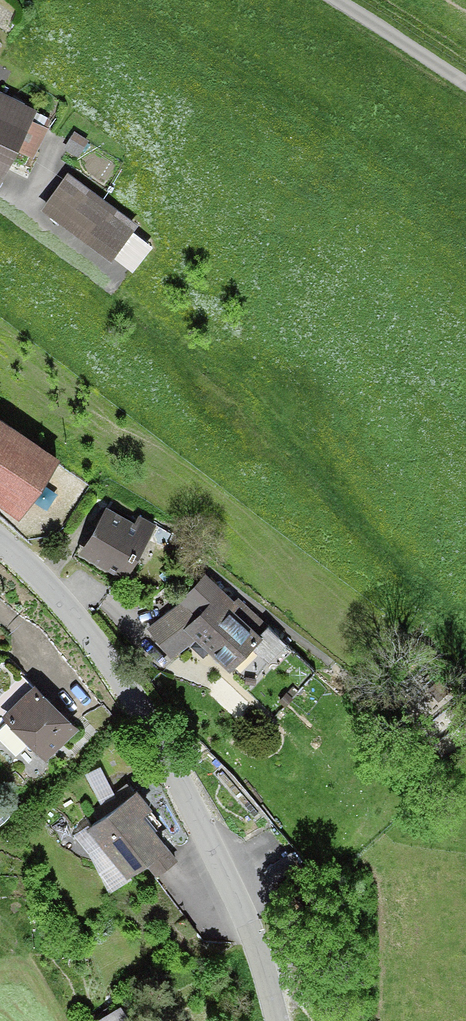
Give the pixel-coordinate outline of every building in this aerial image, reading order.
[(0,97),(0,178),(13,184),(43,116),(0,97)] [(89,140),(73,132),(63,150),(79,159),(89,140)] [(144,226),(69,175),(45,210),(120,261),(144,226)] [(0,412),(0,496),(33,517),(71,459),(0,412)] [(164,530),(97,501),(76,550),(143,579),(164,530)] [(277,642),(218,574),(148,633),(174,663),(202,638),(236,677),(277,642)] [(80,721),(39,681),(4,717),(45,757),(80,721)] [(192,854),(141,793),(98,828),(149,890),(192,854)] [(104,1020),(152,1020),(142,1001),(104,1020)]
